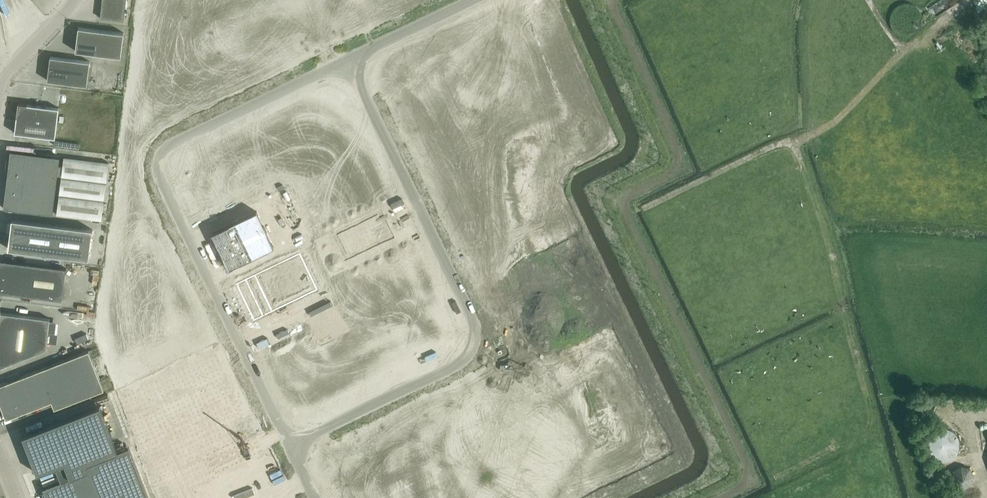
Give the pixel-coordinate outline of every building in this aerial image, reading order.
[(123,26),(126,0),(102,0),(99,23),(123,26)] [(932,16),(938,13),(934,6),(929,8),(932,16)] [(120,56),(124,32),(78,27),(75,50),(120,56)] [(50,56),(47,80),(87,85),(90,61),(50,56)] [(515,71),(439,107),(459,154),(441,162),(461,206),(556,163),(515,71)] [(55,137),(59,107),(18,102),(16,117),(14,132),(55,137)] [(60,156),(10,150),(3,207),(53,213),(60,156)] [(64,156),(57,214),(101,220),(109,162),(80,158),(64,156)] [(257,210),(212,232),(220,250),(265,228),(257,210)] [(379,210),(333,232),(345,257),(384,239),(383,239),(391,235),(385,223),(379,210)] [(12,219),(8,248),(89,258),(92,229),(12,219)] [(265,228),(220,250),(229,268),(274,246),(265,228)] [(300,252),(236,282),(253,319),(317,289),(300,252)] [(66,268),(0,259),(0,292),(62,299),(66,268)] [(46,349),(50,318),(1,312),(1,310),(0,310),(0,312),(0,367),(46,349)] [(6,418),(51,400),(54,408),(104,388),(88,349),(0,384),(0,403),(6,418)] [(143,483),(149,497),(157,494),(159,497),(172,497),(217,477),(206,454),(251,433),(213,350),(112,397),(150,479),(143,483)] [(118,451),(100,405),(22,435),(37,473),(65,463),(70,477),(43,488),(47,497),(149,497),(129,447),(118,451)] [(115,421),(118,429),(123,427),(120,419),(115,421)] [(928,455),(929,456),(930,457),(933,459),(934,460),(936,460),(939,461),(941,461),(946,460),(948,460),(950,459),(953,457),(955,454),(956,452),(957,451),(958,449),(958,447),(958,445),(958,442),(958,440),(957,438),(956,436),(955,434),(955,433),(952,431),(950,429),(949,428),(947,428),(945,427),(944,427),(942,427),(939,427),(937,427),(933,429),(931,430),(930,431),(927,434),(926,436),(925,438),(924,441),(924,445),(924,446),(925,448),(925,449),(925,450),(927,453),(927,454),(928,455)] [(117,441),(127,438),(125,432),(115,435),(117,441)] [(952,473),(958,491),(974,486),(968,468),(952,473)]
